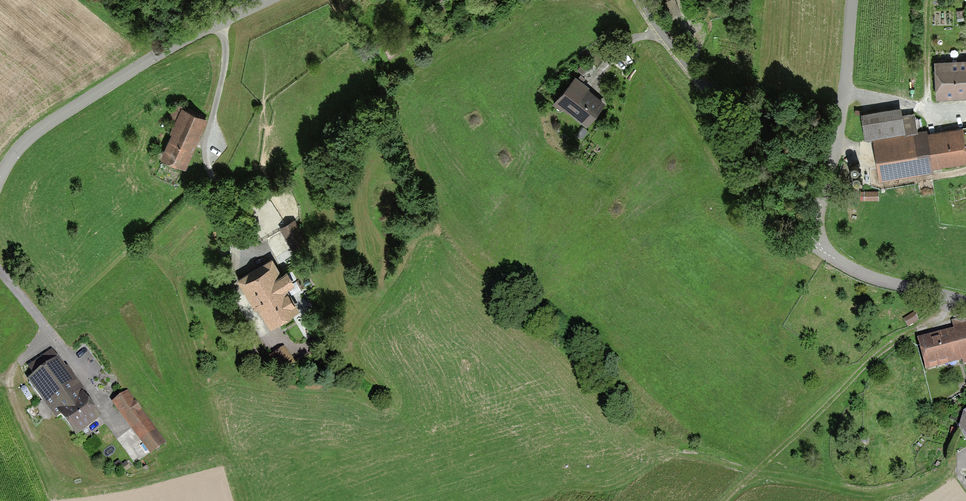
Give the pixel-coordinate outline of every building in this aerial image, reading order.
[(932,65),(934,100),(965,99),(965,64),(932,65)] [(590,89),(575,78),(553,106),(561,112),(562,110),(586,129),(606,105),(588,91),(590,89)] [(898,110),(857,117),(861,142),(870,141),(877,181),(928,172),(927,166),(961,161),(956,132),(917,138),(913,113),(899,116),(898,110)] [(178,111),(158,160),(184,171),(205,122),(178,111)] [(292,221),(279,229),(297,260),(311,252),(292,221)] [(272,256),(234,281),(253,310),(257,307),(271,327),(296,311),(285,293),(293,287),(272,256)] [(916,340),(924,372),(965,361),(965,318),(950,322),(953,331),(916,340)] [(83,391),(50,349),(26,367),(32,375),(26,380),(54,416),(59,413),(77,436),(97,420),(77,395),(83,391)] [(165,442),(126,393),(110,406),(150,455),(165,442)] [(950,422),(965,445),(965,411),(950,422)]
